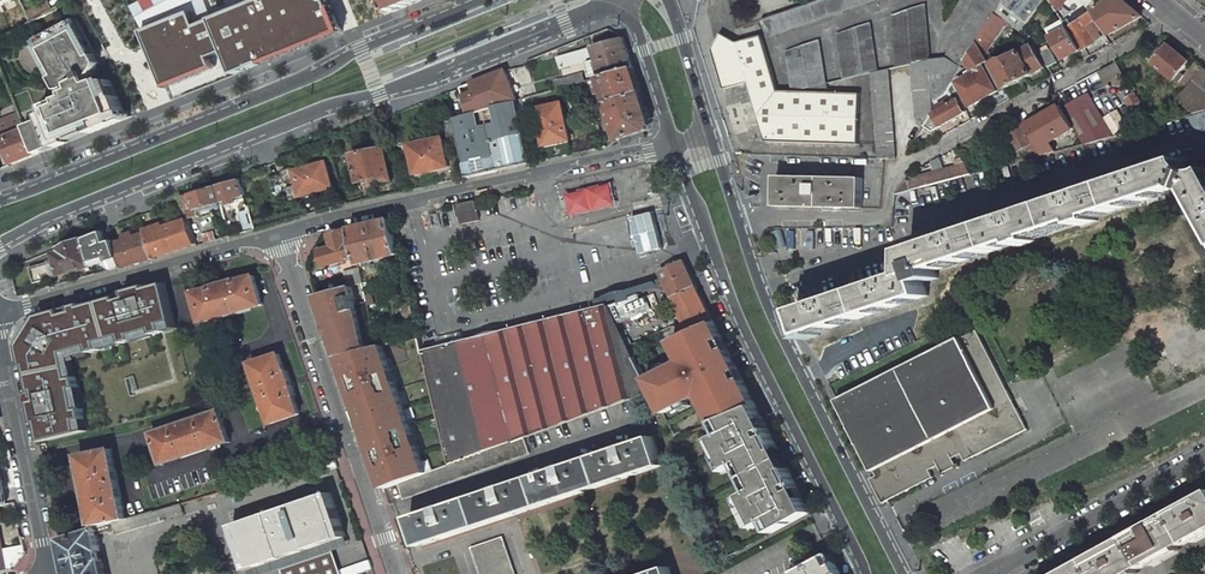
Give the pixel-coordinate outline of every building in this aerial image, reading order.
[(331,0),(264,0),(200,26),(194,12),(146,32),(168,85),(216,66),(212,57),(228,50),(238,75),(344,32),(331,0)] [(394,11),(422,0),(390,0),(394,11)] [(766,19),(772,37),(878,0),(820,0),(766,19)] [(947,58),(962,68),(966,61),(978,42),(977,42),(995,13),(996,14),(1005,0),(983,0),(947,58)] [(1045,0),(1005,0),(996,14),(1006,21),(1005,22),(1007,23),(1019,31),(1024,26),(1045,0)] [(1056,11),(1067,0),(1050,0),(1056,11)] [(1093,9),(1098,16),(1110,35),(1143,16),(1123,0),(1107,0),(1093,9)] [(47,2),(27,13),(31,22),(53,11),(47,2)] [(926,4),(892,15),(896,67),(912,63),(931,59),(926,4)] [(1066,28),(1080,51),(1083,49),(1094,43),(1083,26),(1095,18),(1098,16),(1093,9),(1068,26),(1066,28)] [(27,13),(15,19),(20,28),(31,22),(27,13)] [(995,13),(977,42),(978,42),(987,58),(990,53),(988,52),(1003,26),(1005,28),(1007,23),(1005,22),(1006,21),(996,14),(995,13)] [(91,57),(95,55),(76,19),(72,21),(91,57)] [(762,20),(769,38),(772,37),(766,19),(762,20)] [(91,57),(72,21),(38,40),(57,76),(53,78),(59,90),(60,90),(62,90),(64,90),(66,89),(69,96),(44,107),(46,112),(39,116),(40,120),(26,126),(27,128),(37,154),(123,120),(121,115),(124,113),(117,97),(110,80),(107,80),(105,80),(102,81),(99,81),(92,84),(89,77),(93,75),(96,73),(99,68),(100,63),(95,55),(91,57)] [(871,23),(838,34),(844,79),(872,73),(879,71),(871,23)] [(1066,28),(1051,37),(1064,59),(1080,51),(1066,28)] [(860,95),(793,91),(779,92),(763,36),(739,43),(722,34),(713,50),(724,88),(746,81),(755,108),(776,109),(777,120),(763,120),(760,123),(766,143),(858,144),(860,95)] [(634,68),(624,38),(614,41),(602,44),(593,47),(573,53),(558,57),(561,67),(596,57),(602,77),(634,68)] [(820,40),(787,51),(793,87),(793,91),(828,83),(820,40)] [(978,42),(966,61),(974,74),(984,68),(983,65),(989,62),(987,58),(978,42)] [(1169,45),(1155,63),(1175,80),(1190,61),(1169,45)] [(1002,59),(992,65),(1005,89),(1045,67),(1032,46),(1008,59),(1002,59)] [(1052,47),(1040,54),(1049,67),(1060,61),(1052,47)] [(947,58),(931,59),(933,103),(946,93),(953,82),(962,68),(947,58)] [(931,59),(912,63),(916,118),(932,118),(935,113),(933,103),(931,59)] [(1120,63),(1102,71),(1108,85),(1126,77),(1120,63)] [(1204,66),(1183,89),(1191,97),(1204,111),(1204,67),(1204,66)] [(602,77),(599,78),(601,84),(598,85),(602,98),(605,97),(607,103),(642,92),(634,68),(602,77)] [(974,74),(958,82),(970,106),(998,91),(984,68),(974,74)] [(879,71),(872,73),(879,158),(885,159),(896,159),(894,141),(888,69),(879,71)] [(497,107),(518,101),(506,71),(501,74),(496,75),(473,84),(476,94),(464,99),(468,115),(472,114),(480,112),(497,107)] [(583,73),(554,81),(557,90),(585,82),(583,73)] [(642,92),(607,103),(619,140),(648,131),(652,124),(642,92)] [(1136,93),(1126,99),(1145,128),(1156,125),(1136,93)] [(1089,94),(1062,108),(1074,129),(1084,144),(1114,136),(1089,94)] [(932,118),(928,124),(933,131),(967,112),(961,99),(948,105),(946,101),(939,106),(935,113),(932,118)] [(455,119),(467,178),(531,164),(518,101),(497,107),(480,112),(472,114),(468,115),(466,116),(455,119)] [(563,103),(537,109),(545,144),(555,141),(556,143),(570,140),(563,103)] [(1026,125),(1036,142),(1043,155),(1056,152),(1057,151),(1052,142),(1074,129),(1062,108),(1060,105),(1026,125)] [(594,107),(583,110),(586,117),(597,114),(594,107)] [(776,109),(755,108),(760,123),(763,120),(777,120),(776,109)] [(1118,109),(1104,117),(1114,135),(1129,127),(1118,109)] [(1191,116),(1199,130),(1204,128),(1204,112),(1191,116)] [(1036,142),(1026,125),(1021,127),(1020,124),(1008,131),(1017,152),(1029,146),(1036,142)] [(27,128),(3,138),(13,164),(37,154),(27,128)] [(443,138),(411,145),(417,173),(449,166),(443,138)] [(1036,142),(1029,146),(1034,157),(1043,155),(1036,142)] [(385,148),(353,155),(359,182),(375,179),(376,184),(392,181),(385,148)] [(912,189),(971,174),(965,163),(962,165),(945,169),(942,156),(933,162),(935,171),(909,178),(912,189)] [(327,162),(294,171),(293,168),(283,172),(283,174),(269,178),(274,194),(288,190),(291,200),(301,197),(301,195),(311,192),(311,194),(334,187),(327,162)] [(1200,163),(1188,162),(913,254),(913,276),(801,314),(808,336),(929,295),(924,283),(939,278),(936,270),(1020,242),(1020,244),(1021,246),(1037,241),(1036,239),(1036,237),(1081,222),(1081,224),(1082,226),(1098,220),(1097,216),(1185,187),(1194,191),(1204,210),(1204,167),(1200,163)] [(863,178),(777,176),(776,207),(863,208),(863,178)] [(908,178),(896,193),(907,190),(912,189),(909,178),(908,178)] [(241,180),(216,187),(216,188),(221,203),(246,196),(241,180)] [(567,194),(573,217),(619,205),(613,182),(567,194)] [(206,191),(181,198),(182,200),(188,219),(199,216),(197,209),(221,203),(216,188),(206,191)] [(907,190),(896,193),(894,220),(905,217),(907,190)] [(458,208),(463,226),(481,222),(477,203),(458,208)] [(250,209),(239,212),(245,232),(256,229),(250,209)] [(662,218),(647,220),(652,248),(666,246),(662,218)] [(154,258),(196,244),(191,227),(188,220),(145,234),(154,258)] [(361,258),(363,265),(400,257),(392,222),(353,230),(361,258)] [(335,249),(322,253),(326,269),(361,258),(353,230),(332,235),(332,238),(335,249)] [(104,231),(85,239),(93,266),(109,262),(112,270),(122,267),(115,244),(114,240),(107,242),(104,231)] [(126,240),(115,244),(122,267),(154,258),(145,234),(134,238),(133,233),(125,236),(126,240)] [(85,239),(68,245),(70,250),(55,254),(61,275),(93,266),(85,239)] [(664,279),(674,299),(698,288),(684,260),(661,272),(662,274),(664,279)] [(52,263),(32,269),(36,282),(55,277),(52,263)] [(211,289),(194,293),(202,323),(264,305),(255,276),(236,282),(236,279),(210,286),(211,289)] [(71,377),(66,353),(90,346),(92,352),(98,350),(102,349),(100,342),(122,336),(124,342),(135,339),(134,335),(154,329),(155,333),(177,327),(164,283),(148,287),(148,284),(125,291),(126,294),(84,306),(83,303),(72,306),(74,312),(63,315),(62,309),(39,316),(31,330),(31,342),(24,342),(21,346),(25,367),(28,367),(36,402),(32,403),(37,425),(40,424),(44,442),(47,442),(82,434),(79,421),(86,420),(84,409),(78,410),(74,389),(80,387),(77,376),(71,377)] [(708,309),(698,288),(674,299),(691,333),(714,322),(708,309)] [(321,298),(332,332),(339,353),(341,357),(380,348),(370,303),(359,306),(355,289),(321,298)] [(72,306),(62,309),(63,315),(74,312),(72,306)] [(646,379),(609,306),(596,309),(423,353),(450,466),(523,439),(653,392),(646,379)] [(723,419),(757,406),(714,322),(691,333),(670,343),(680,362),(646,379),(653,392),(664,415),(699,398),(711,424),(718,421),(723,419)] [(134,335),(135,339),(155,333),(154,329),(134,335)] [(913,364),(900,370),(898,368),(895,369),(896,372),(884,378),(882,376),(879,378),(880,380),(869,386),(868,383),(865,385),(866,387),(856,392),(854,390),(836,399),(872,470),(874,469),(883,465),(886,471),(877,475),(875,476),(875,477),(887,500),(935,477),(931,469),(940,464),(941,468),(955,460),(953,457),(963,452),(967,460),(1029,429),(978,331),(963,338),(962,335),(943,345),(945,348),(932,354),(930,352),(927,353),(928,356),(916,362),(914,360),(912,361),(913,364)] [(100,342),(102,349),(124,342),(122,336),(100,342)] [(71,377),(77,376),(74,357),(92,352),(90,346),(66,353),(71,377)] [(277,354),(251,363),(271,423),(299,414),(293,397),(297,396),(288,370),(283,372),(277,354)] [(78,410),(84,409),(80,387),(74,389),(78,410)] [(747,515),(755,529),(767,522),(773,519),(778,530),(811,512),(789,469),(786,470),(777,451),(779,450),(757,406),(723,419),(729,431),(724,434),(710,441),(717,455),(715,456),(723,472),(739,464),(745,461),(759,488),(753,491),(737,500),(745,516),(747,515)] [(229,442),(219,411),(201,416),(212,448),(229,442)] [(201,416),(153,432),(164,464),(212,448),(201,416)] [(729,431),(723,419),(718,421),(724,434),(729,431)] [(89,432),(86,420),(79,421),(82,434),(89,432)] [(655,438),(411,520),(420,549),(665,467),(655,438)] [(399,485),(404,500),(529,455),(523,439),(450,466),(399,485)] [(789,469),(779,450),(777,451),(786,470),(789,469)] [(114,451),(81,458),(95,527),(128,521),(114,451)] [(946,477),(960,470),(957,465),(955,460),(941,468),(944,472),(946,477)] [(745,461),(739,464),(753,491),(759,488),(745,461)] [(883,465),(874,469),(877,475),(886,471),(883,465)] [(332,493),(234,527),(249,571),(347,538),(332,493)] [(1060,573),(1131,573),(1204,533),(1204,494),(1169,514),(1125,538),(1081,563),(1060,573)] [(128,521),(113,525),(115,531),(116,536),(164,521),(164,519),(169,517),(170,519),(184,515),(181,505),(147,515),(128,521)] [(773,519),(767,522),(773,533),(778,530),(773,519)] [(113,525),(96,530),(97,536),(115,531),(113,525)] [(104,564),(102,564),(100,555),(101,554),(97,536),(96,530),(61,540),(68,573),(106,573),(104,564)] [(724,539),(716,544),(724,559),(732,555),(724,539)] [(473,550),(482,573),(515,573),(503,540),(473,550)] [(3,549),(7,571),(13,569),(26,552),(24,545),(3,549)] [(830,554),(792,573),(841,573),(830,554)]
